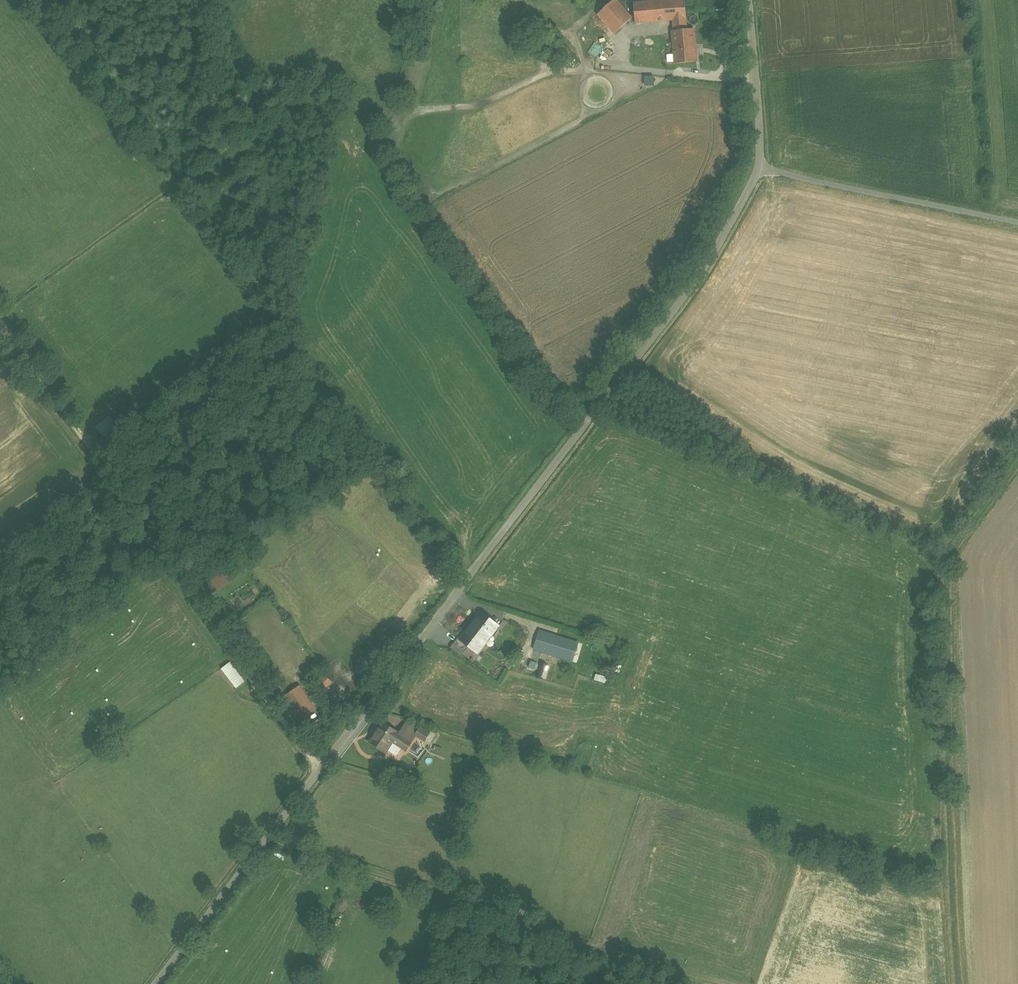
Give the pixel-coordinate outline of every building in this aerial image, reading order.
[(518,8),(525,15),(533,7),(530,4),(530,3),(527,0),(518,8)] [(588,23),(605,42),(632,17),(617,0),(614,0),(588,23)] [(633,3),(635,23),(673,19),(674,19),(673,9),(676,9),(675,0),(666,0),(633,3)] [(676,9),(673,9),(674,19),(673,19),(674,31),(673,31),(676,63),(696,62),(694,29),(687,30),(686,18),(687,18),(685,0),(675,0),(676,9)] [(562,46),(558,52),(566,58),(570,52),(562,46)] [(222,567),(198,583),(207,596),(231,580),(222,567)] [(482,613),(470,628),(469,627),(460,638),(459,638),(469,646),(471,644),(477,649),(491,632),(493,634),(499,626),(482,613)] [(555,635),(540,630),(534,649),(548,654),(555,635)] [(587,645),(555,635),(548,654),(581,664),(587,645)] [(469,646),(459,638),(458,637),(450,647),(462,656),(469,646)] [(219,667),(232,687),(241,681),(228,661),(219,667)] [(541,664),(536,677),(545,680),(549,666),(541,664)] [(324,676),(316,685),(322,690),(329,681),(324,676)] [(297,683),(280,695),(297,721),(315,709),(297,683)] [(399,733),(382,722),(369,741),(386,752),(393,741),(406,750),(412,741),(416,735),(415,734),(418,729),(406,721),(399,733)] [(429,733),(419,727),(419,729),(418,729),(415,734),(416,735),(425,740),(429,733)] [(429,733),(425,740),(430,743),(431,742),(436,734),(431,731),(429,733)]
